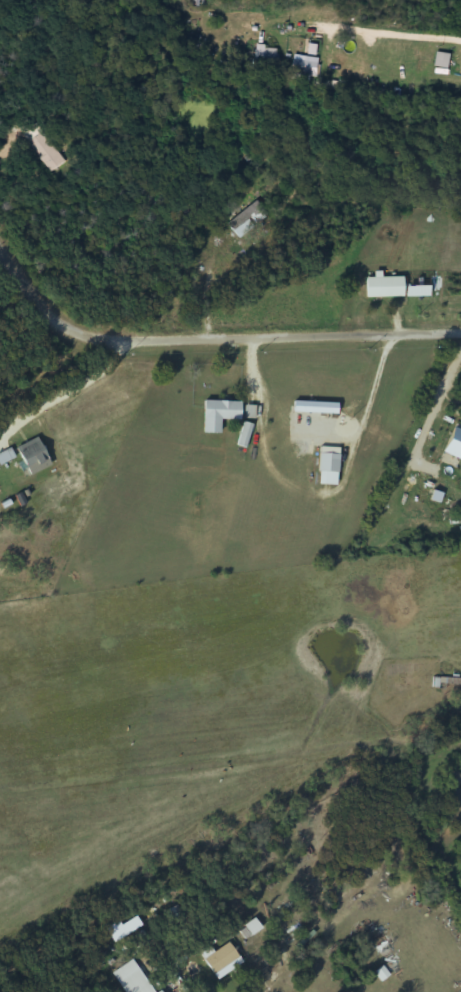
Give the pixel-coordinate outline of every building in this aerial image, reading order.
[(277,46),(254,46),(254,64),(277,64),(277,46)] [(435,66),(448,69),(451,54),(438,52),(435,66)] [(313,84),(320,65),(296,57),(289,76),(313,84)] [(48,171),(62,162),(31,117),(17,127),(48,171)] [(268,214),(257,200),(227,224),(238,238),(268,214)] [(365,277),(365,298),(403,298),(403,277),(365,277)] [(219,433),(219,419),(238,420),(239,402),(203,401),(202,433),(219,433)] [(337,404),(293,403),(292,412),(336,413),(337,404)] [(41,471),(38,464),(47,460),(37,438),(15,448),(28,477),(41,471)] [(318,485),(338,486),(338,448),(318,448),(318,485)] [(439,679),(439,689),(460,689),(460,679),(439,679)] [(237,959),(229,945),(203,959),(211,974),(237,959)]
